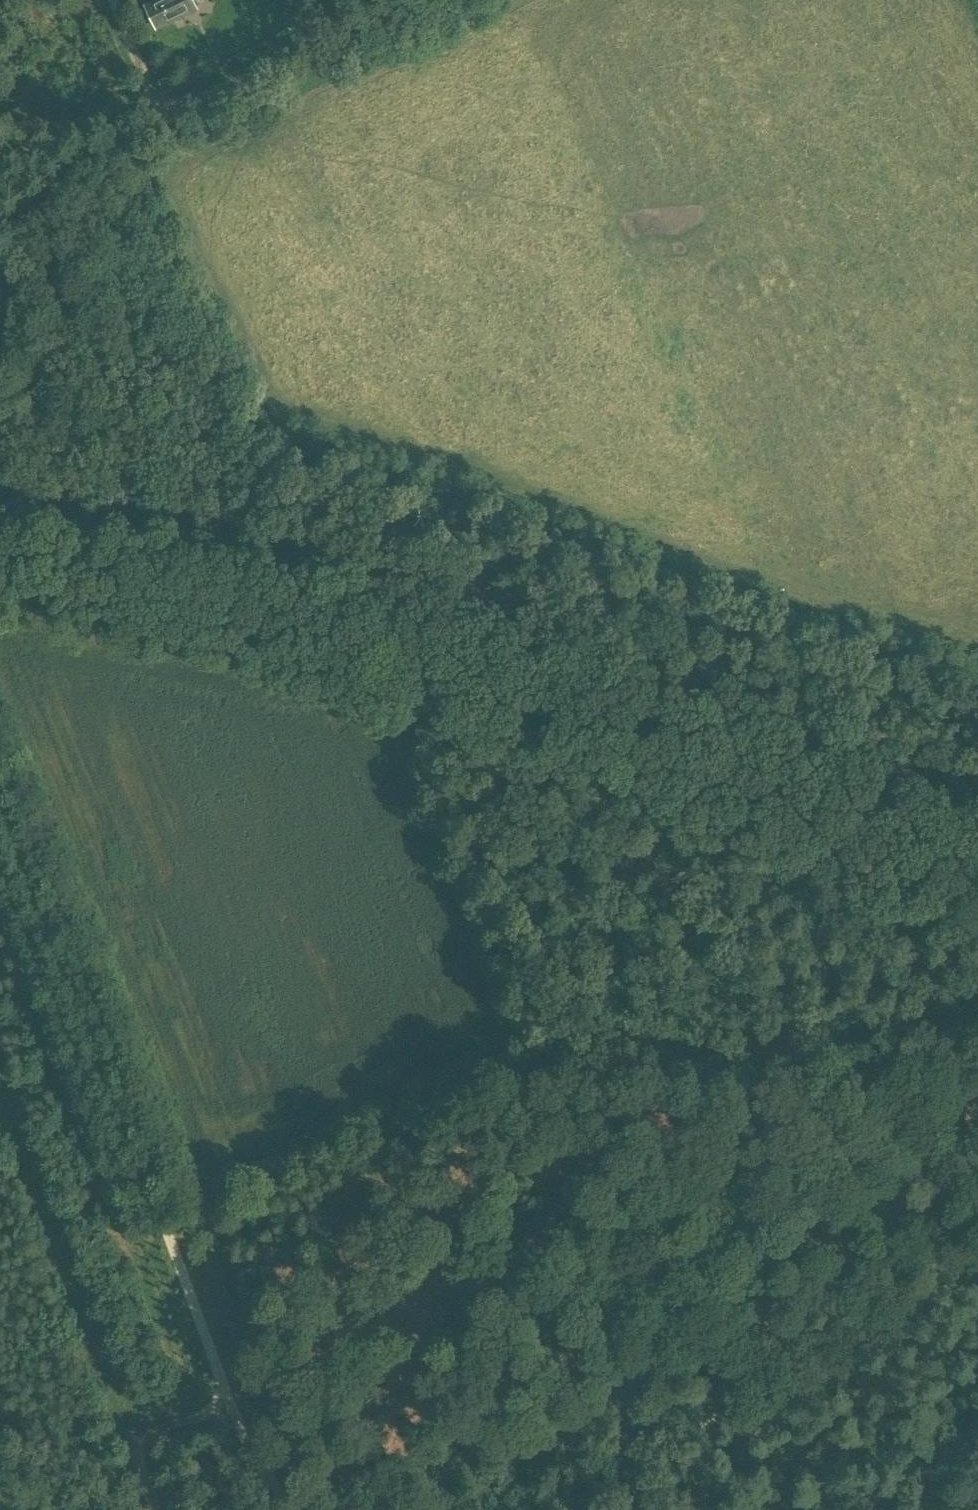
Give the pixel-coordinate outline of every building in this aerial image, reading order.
[(146,3),(158,29),(197,10),(192,0),(152,0),(146,3)]
